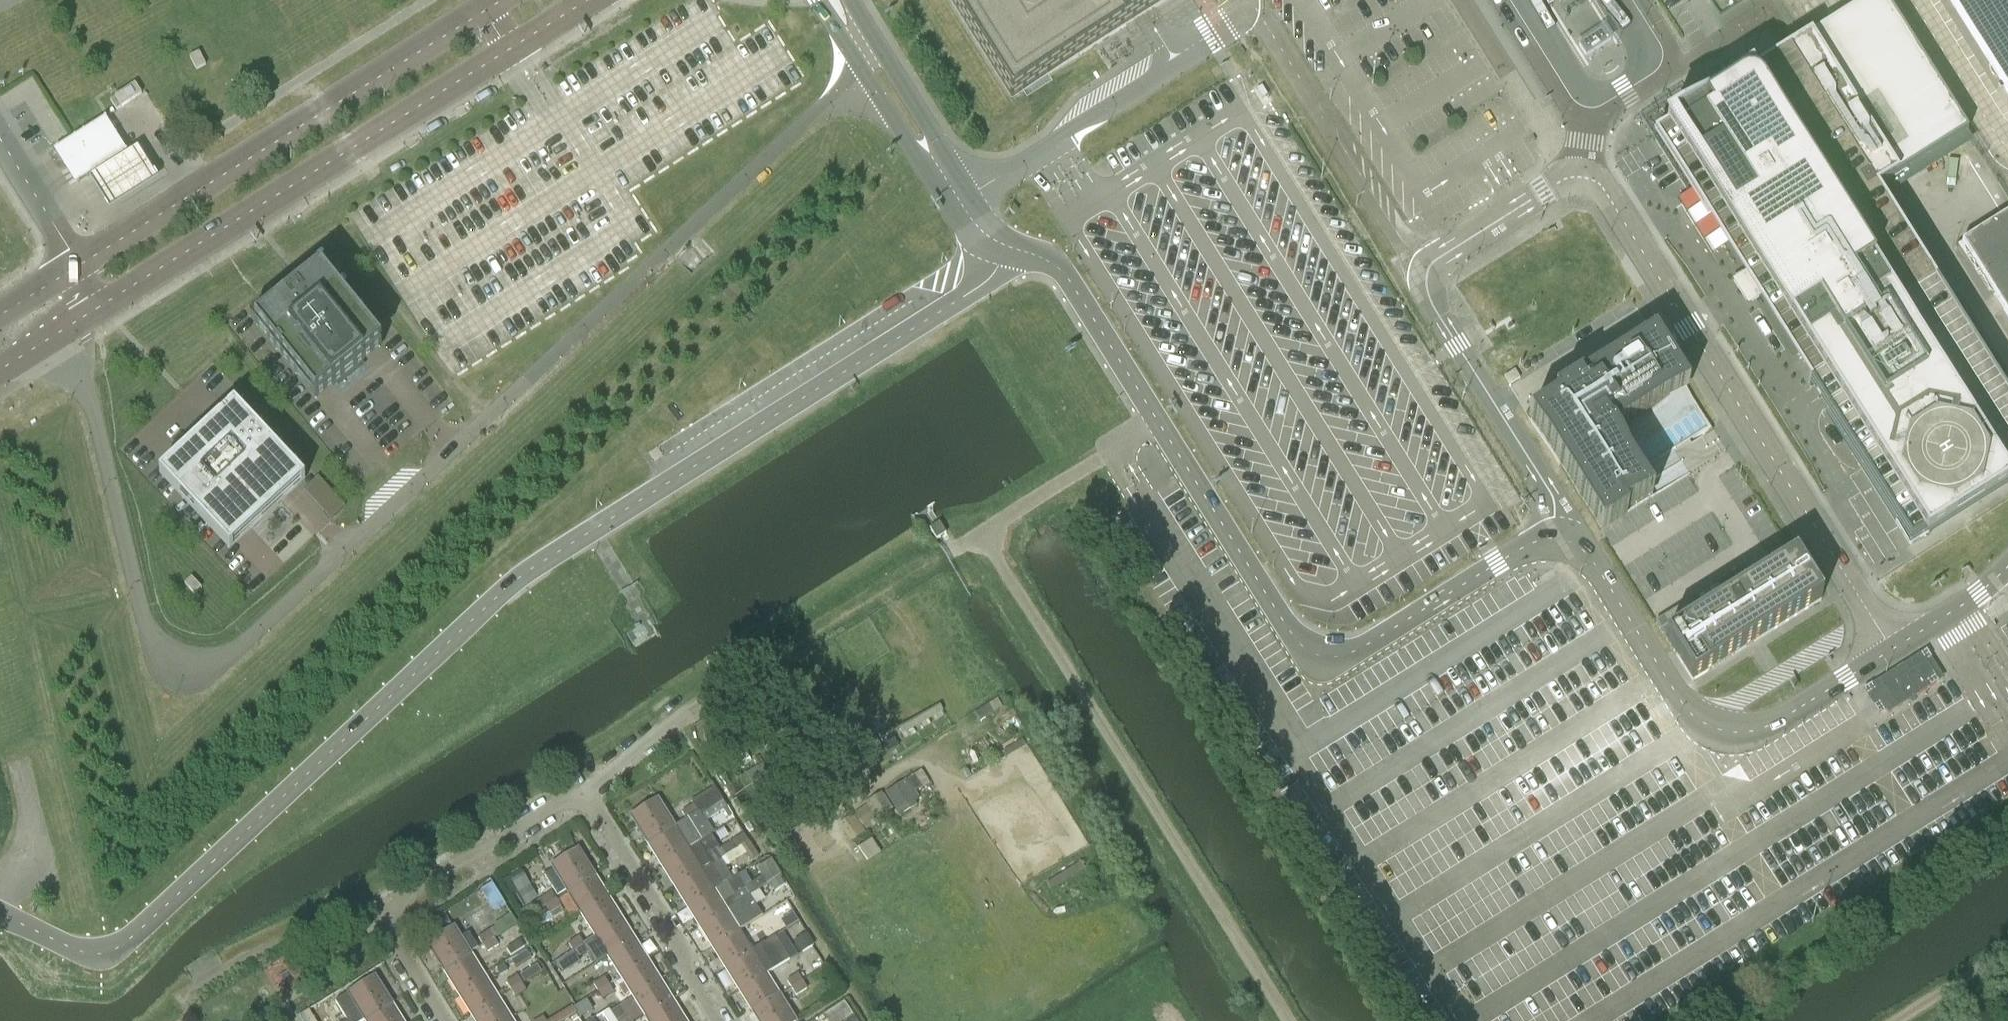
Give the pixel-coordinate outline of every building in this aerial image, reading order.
[(1653,137),(1706,221),(1718,214),(1804,351),(1819,375),(1807,383),(1809,385),(1825,411),(1861,468),(1909,545),(1921,537),(1924,543),(2007,490),(2007,489),(2005,484),(2007,482),(2007,402),(2007,401),(1960,326),(1947,304),(1935,286),(1881,200),(1875,191),(1966,133),(1883,0),(1869,0),(1843,17),(1804,42),(1801,44),(1789,51),(1748,77),(1706,103),(1695,110),(1665,129),(1653,137)] [(2007,92),(2007,0),(1950,0),(2007,92)] [(1611,39),(1603,28),(1578,44),(1586,55),(1611,39)] [(205,64),(199,51),(188,56),(194,69),(205,64)] [(134,82),(114,95),(121,106),(141,93),(134,82)] [(114,95),(109,98),(116,109),(121,106),(114,95)] [(112,137),(102,121),(56,149),(66,165),(77,183),(123,154),(112,137)] [(138,152),(89,182),(109,215),(158,185),(138,152)] [(1961,242),(2007,317),(2007,213),(1961,242)] [(316,265),(250,318),(315,400),(333,386),(337,382),(338,383),(360,365),(359,364),(381,346),(316,265)] [(1541,408),(1527,417),(1529,419),(1528,419),(1600,535),(1626,519),(1623,515),(1653,497),(1645,484),(1681,461),(1673,448),(1688,439),(1693,436),(1705,428),(1709,426),(1686,389),(1688,388),(1654,335),(1553,398),(1554,400),(1548,404),(1546,405),(1541,408)] [(305,481),(234,405),(159,475),(229,551),(305,481)] [(1780,548),(1770,554),(1775,562),(1785,556),(1780,548)] [(1658,621),(1655,623),(1673,650),(1676,655),(1692,681),(1820,600),(1813,589),(1806,577),(1794,559),(1794,558),(1792,558),(1776,569),(1756,581),(1746,588),(1745,588),(1741,582),(1701,607),(1695,597),(1658,621)] [(194,594),(201,587),(191,576),(184,583),(194,594)] [(1887,714),(1938,681),(1925,661),(1874,693),(1887,714)] [(896,725),(877,735),(881,742),(900,732),(901,735),(942,712),(938,705),(897,728),(896,725)] [(839,762),(828,769),(833,778),(837,775),(843,784),(865,770),(858,758),(873,748),(875,753),(883,748),(875,736),(846,753),(854,764),(852,765),(845,753),(837,758),(839,762)] [(870,754),(862,760),(863,762),(867,769),(876,763),(870,754)] [(746,774),(778,826),(790,818),(779,800),(787,795),(766,761),(746,774)] [(913,775),(906,780),(914,792),(921,787),(913,775)] [(906,780),(884,793),(895,810),(899,817),(910,810),(905,803),(917,796),(914,792),(906,780)] [(837,825),(851,843),(878,824),(875,818),(892,808),(883,792),(865,803),(866,805),(837,825)] [(673,827),(648,842),(661,864),(700,840),(693,829),(703,823),(727,807),(721,797),(697,812),(686,819),(673,827)] [(656,800),(631,815),(648,842),(673,827),(656,800)] [(697,812),(692,805),(682,812),(685,818),(686,819),(697,812)] [(1051,864),(1087,842),(1064,805),(1046,816),(1052,826),(1034,837),(1051,864)] [(700,840),(661,864),(675,885),(724,855),(733,849),(740,845),(748,840),(743,833),(720,848),(711,833),(700,840)] [(748,840),(740,845),(744,852),(745,853),(747,856),(750,861),(758,856),(748,840)] [(593,876),(577,850),(552,865),(554,869),(544,875),(557,896),(567,889),(568,891),(593,876)] [(724,855),(675,885),(687,905),(732,878),(724,865),(728,862),(724,855)] [(771,860),(761,866),(757,869),(761,876),(750,883),(755,891),(768,882),(778,876),(780,875),(771,860)] [(538,898),(527,880),(521,870),(502,881),(510,894),(513,893),(515,895),(516,895),(523,907),(538,898)] [(732,878),(687,905),(700,925),(749,895),(744,887),(736,875),(732,878)] [(606,897),(593,876),(568,891),(570,894),(559,900),(570,919),(581,912),(606,897)] [(778,876),(768,882),(774,891),(784,885),(778,876)] [(556,899),(551,891),(520,910),(525,918),(535,912),(556,899)] [(749,895),(700,925),(713,947),(751,923),(762,917),(749,895)] [(619,918),(606,897),(581,912),(595,933),(619,918)] [(560,906),(556,899),(535,912),(538,918),(550,915),(548,913),(560,906)] [(495,927),(489,930),(478,937),(483,945),(494,938),(514,925),(508,914),(493,923),(495,927)] [(595,933),(582,941),(571,948),(577,957),(588,950),(595,962),(608,954),(632,939),(619,918),(595,933)] [(751,923),(713,947),(726,968),(751,952),(764,944),(775,937),(788,930),(782,921),(770,928),(767,924),(756,931),(751,923)] [(546,934),(540,923),(531,928),(537,939),(546,934)] [(468,932),(459,938),(453,928),(428,943),(444,969),(469,954),(468,953),(477,948),(468,932)] [(571,948),(582,941),(579,936),(568,943),(571,948)] [(751,952),(726,968),(739,989),(764,973),(788,958),(775,937),(764,944),(751,952)] [(498,945),(494,938),(483,945),(487,951),(498,945)] [(519,939),(506,948),(510,955),(524,946),(519,939)] [(646,960),(632,939),(608,954),(621,975),(646,960)] [(527,950),(511,960),(516,968),(533,958),(527,950)] [(482,975),(469,954),(444,969),(457,990),(482,975)] [(659,981),(646,960),(621,975),(634,997),(659,981)] [(506,961),(495,967),(499,974),(510,968),(506,961)] [(524,981),(540,971),(535,963),(519,974),(524,981)] [(802,980),(797,972),(786,979),(791,987),(802,980)] [(777,995),(764,973),(739,989),(753,1010),(777,995)] [(495,996),(482,975),(457,990),(470,1011),(495,996)] [(510,987),(520,980),(517,975),(506,981),(510,987)] [(335,1001),(347,1020),(345,1020),(362,1020),(365,1019),(390,1004),(374,977),(349,993),(335,1001)] [(598,991),(608,983),(604,977),(593,983),(598,991)] [(520,980),(510,987),(515,996),(526,989),(520,980)] [(806,987),(802,980),(791,987),(795,994),(806,987)] [(634,997),(610,1012),(616,1020),(642,1020),(672,1002),(659,981),(634,997)] [(613,991),(608,983),(598,991),(603,998),(613,991)] [(777,995),(753,1010),(759,1020),(794,1020),(777,995)] [(495,996),(470,1011),(476,1020),(501,1020),(508,1017),(495,996)] [(672,1002),(642,1020),(684,1020),(672,1002)] [(390,1004),(365,1019),(366,1020),(401,1020),(390,1004)] [(570,1019),(571,1020),(579,1020),(571,1008),(550,1020),(566,1020),(570,1019)]
